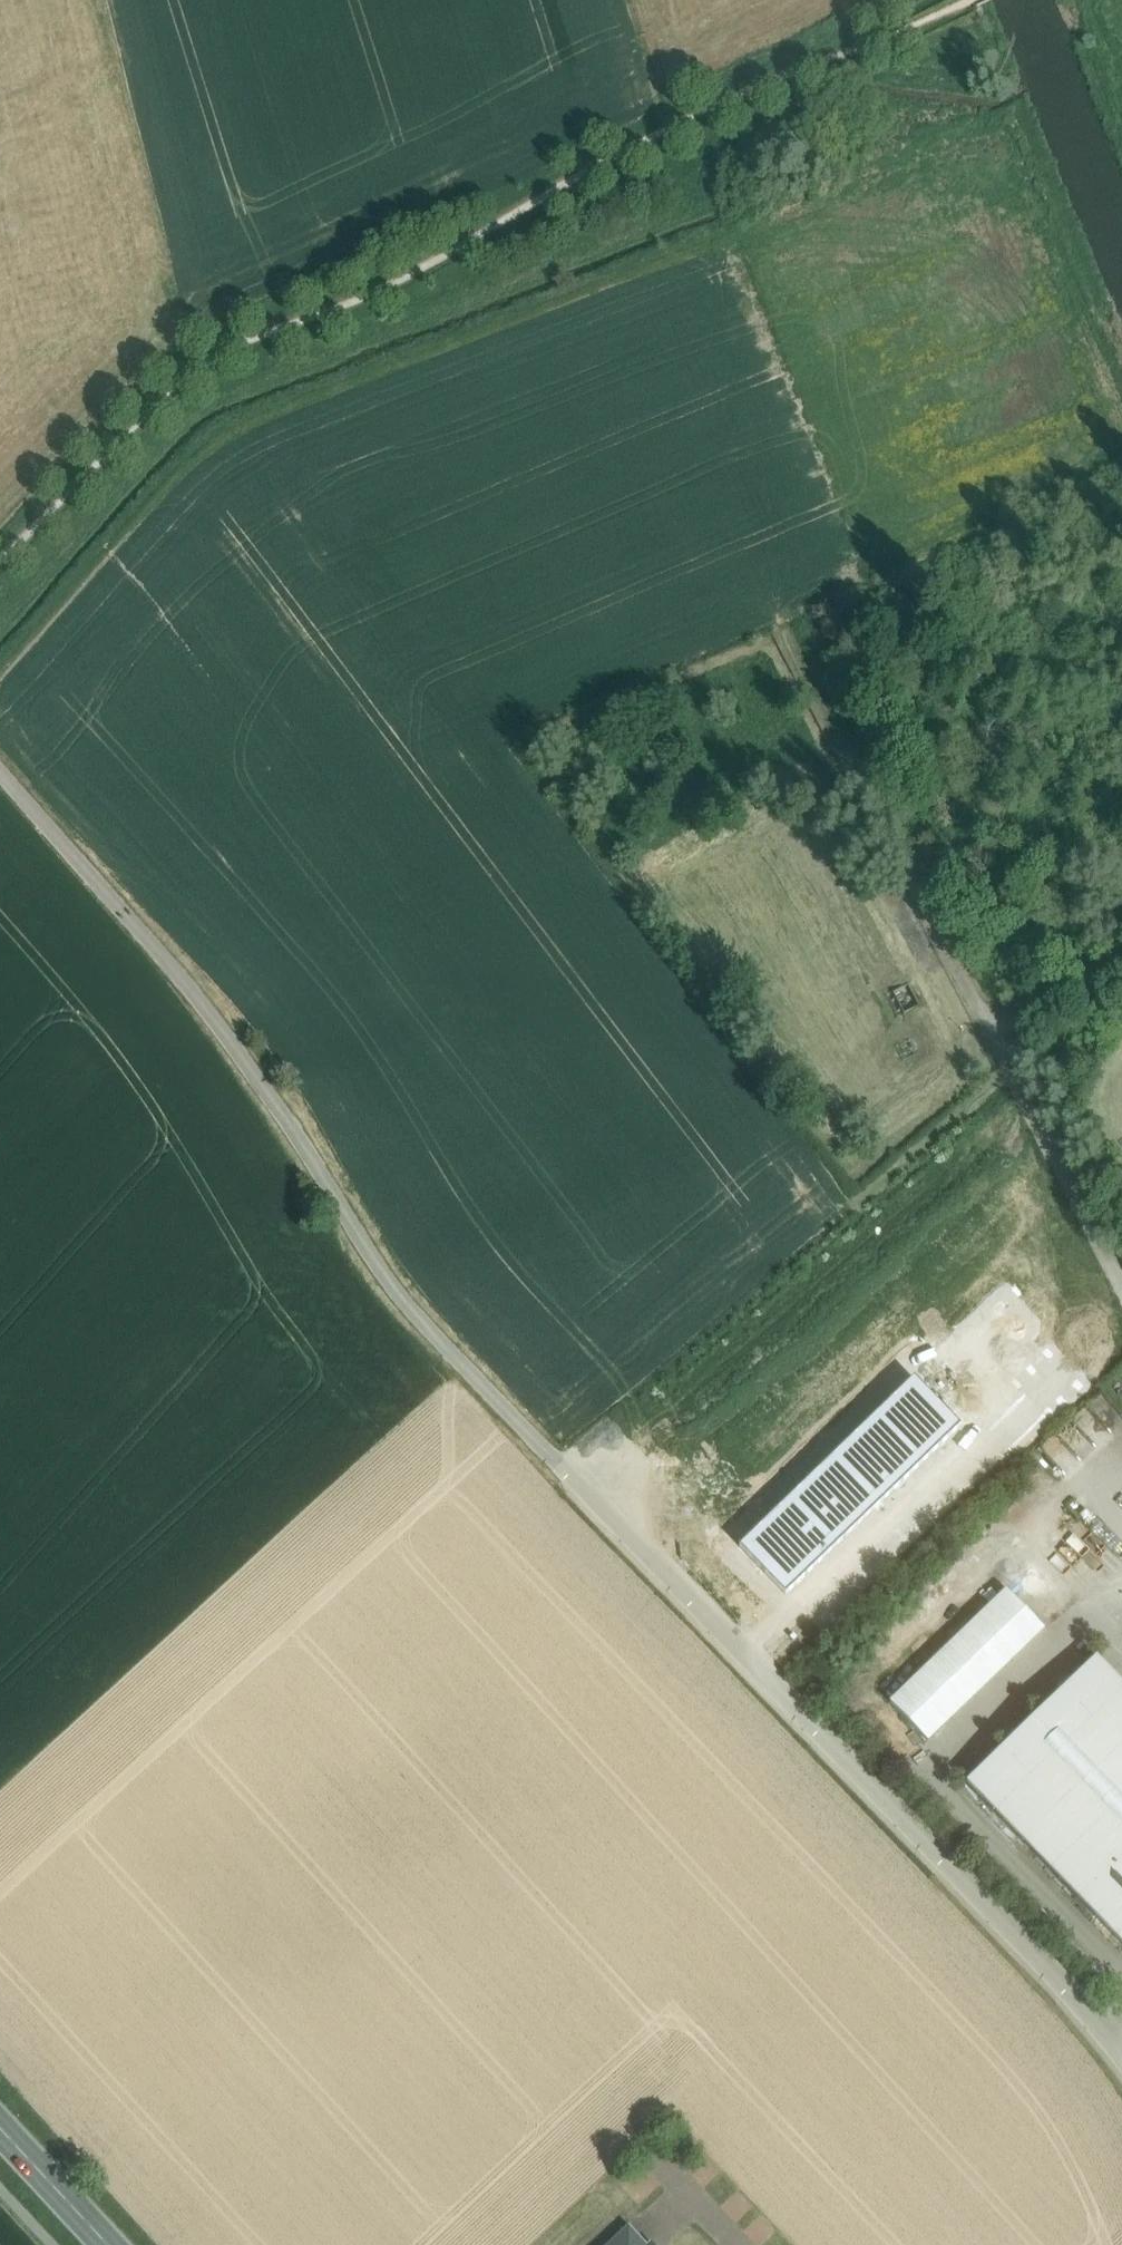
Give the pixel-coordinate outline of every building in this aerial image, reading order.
[(1007,1590),(967,1628),(999,1662),(1039,1623),(1007,1590)] [(967,1628),(890,1702),(928,1741),(1005,1667),(999,1662),(967,1628)] [(1096,1657),(967,1782),(1121,1943),(1121,1683),(1096,1657)] [(629,2227),(610,2244),(645,2244),(629,2227)]
